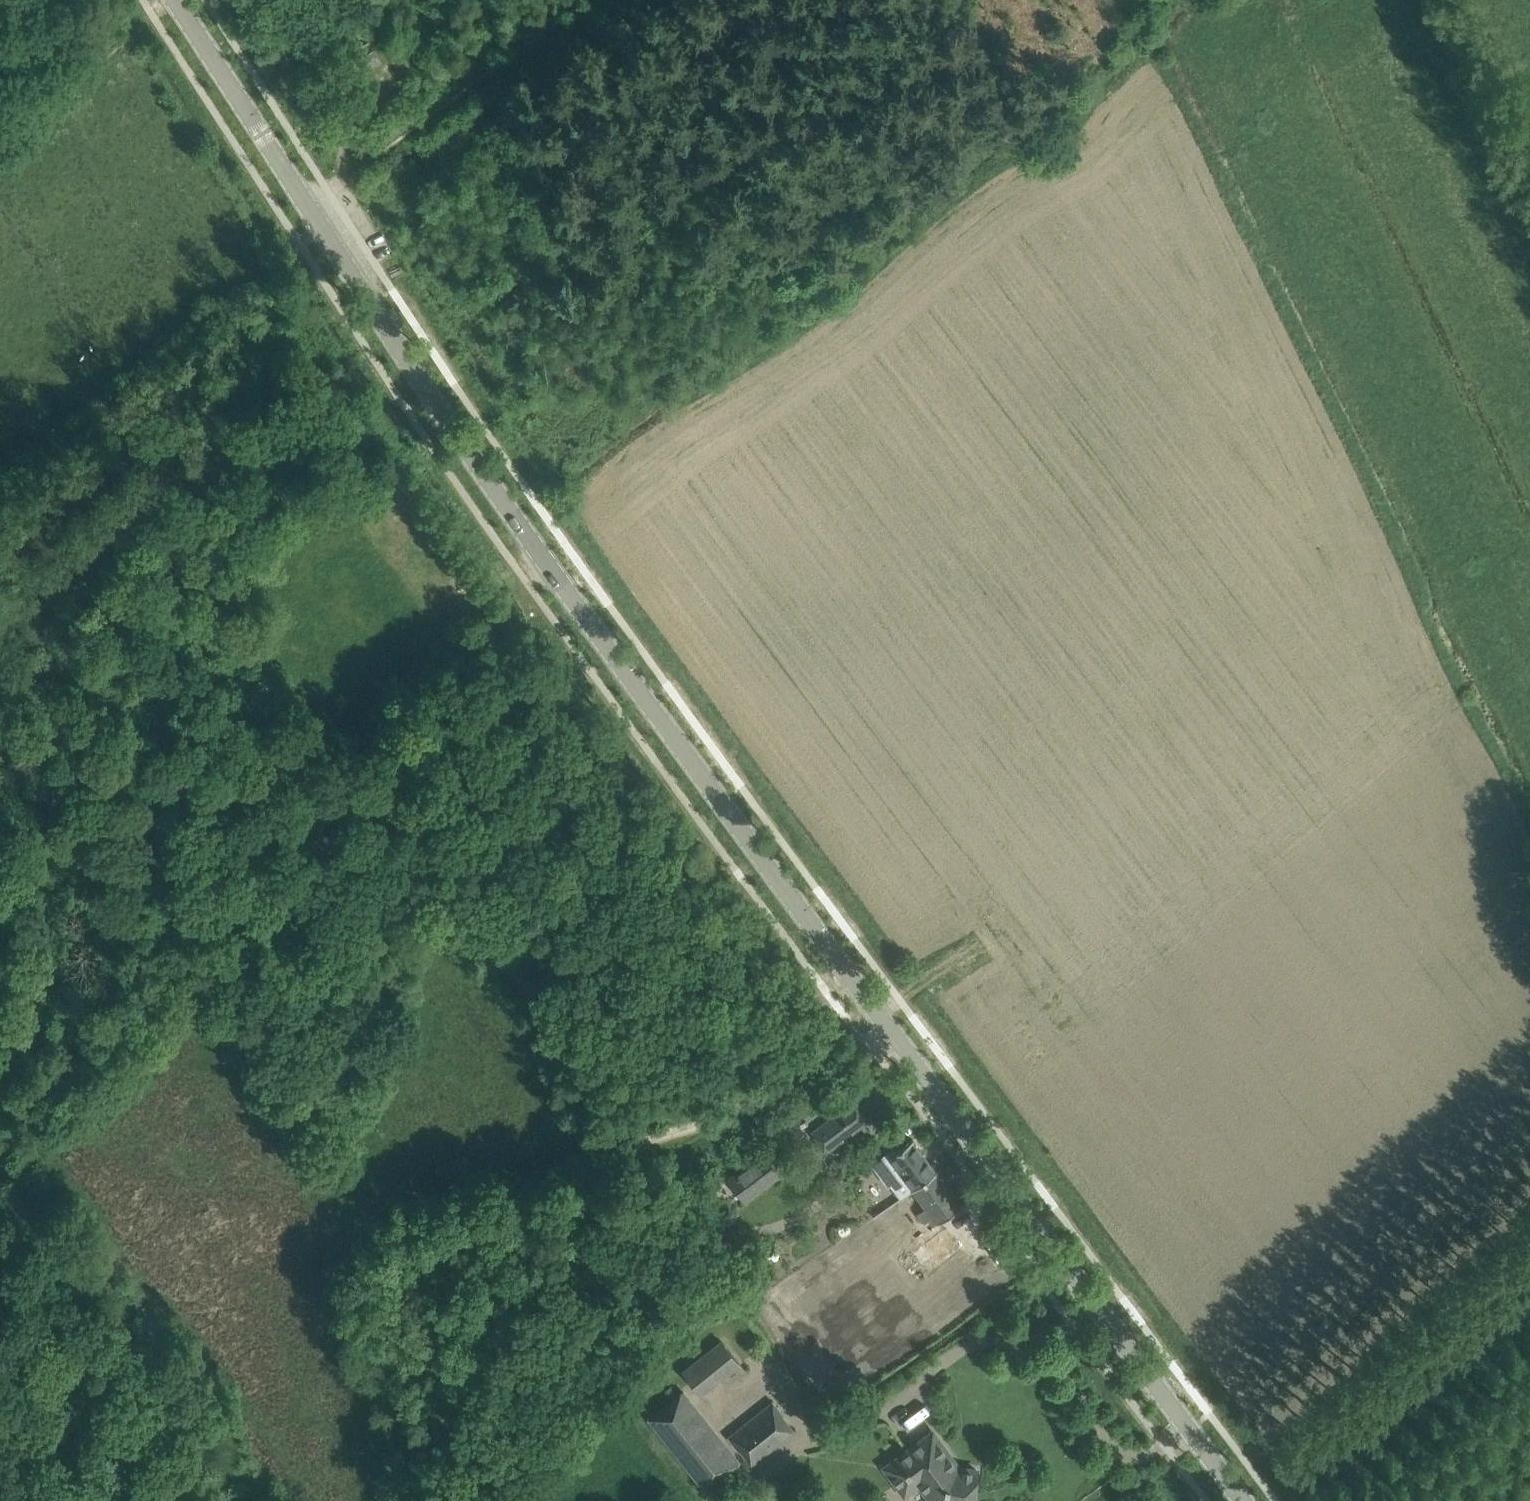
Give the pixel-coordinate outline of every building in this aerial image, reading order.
[(377,57),(384,52),(386,48),(386,44),(385,41),(382,38),(378,37),(373,38),(368,30),(360,35),(364,41),(352,49),(367,71),(381,62),(377,57)] [(854,1101),(812,1132),(827,1151),(841,1140),(839,1137),(852,1128),(854,1131),(868,1120),(854,1101)] [(936,1170),(934,1167),(913,1140),(914,1140),(913,1138),(890,1156),(887,1152),(873,1164),(889,1185),(892,1182),(903,1197),(913,1189),(937,1172),(937,1171),(937,1170),(936,1170)] [(764,1153),(730,1179),(745,1199),(779,1173),(764,1153)] [(961,1203),(937,1172),(913,1189),(924,1203),(915,1210),(924,1222),(933,1215),(938,1222),(962,1204),(961,1202),(961,1203)] [(927,1241),(914,1251),(928,1270),(959,1246),(945,1228),(927,1241)] [(703,1395),(743,1363),(722,1337),(683,1369),(703,1395)] [(684,1390),(648,1418),(705,1490),(741,1462),(684,1390)] [(730,1436),(751,1463),(793,1430),(772,1403),(730,1436)] [(958,1466),(933,1432),(885,1467),(905,1494),(920,1483),(930,1498),(926,1500),(927,1500),(973,1500),(977,1470),(959,1467),(958,1466)]
